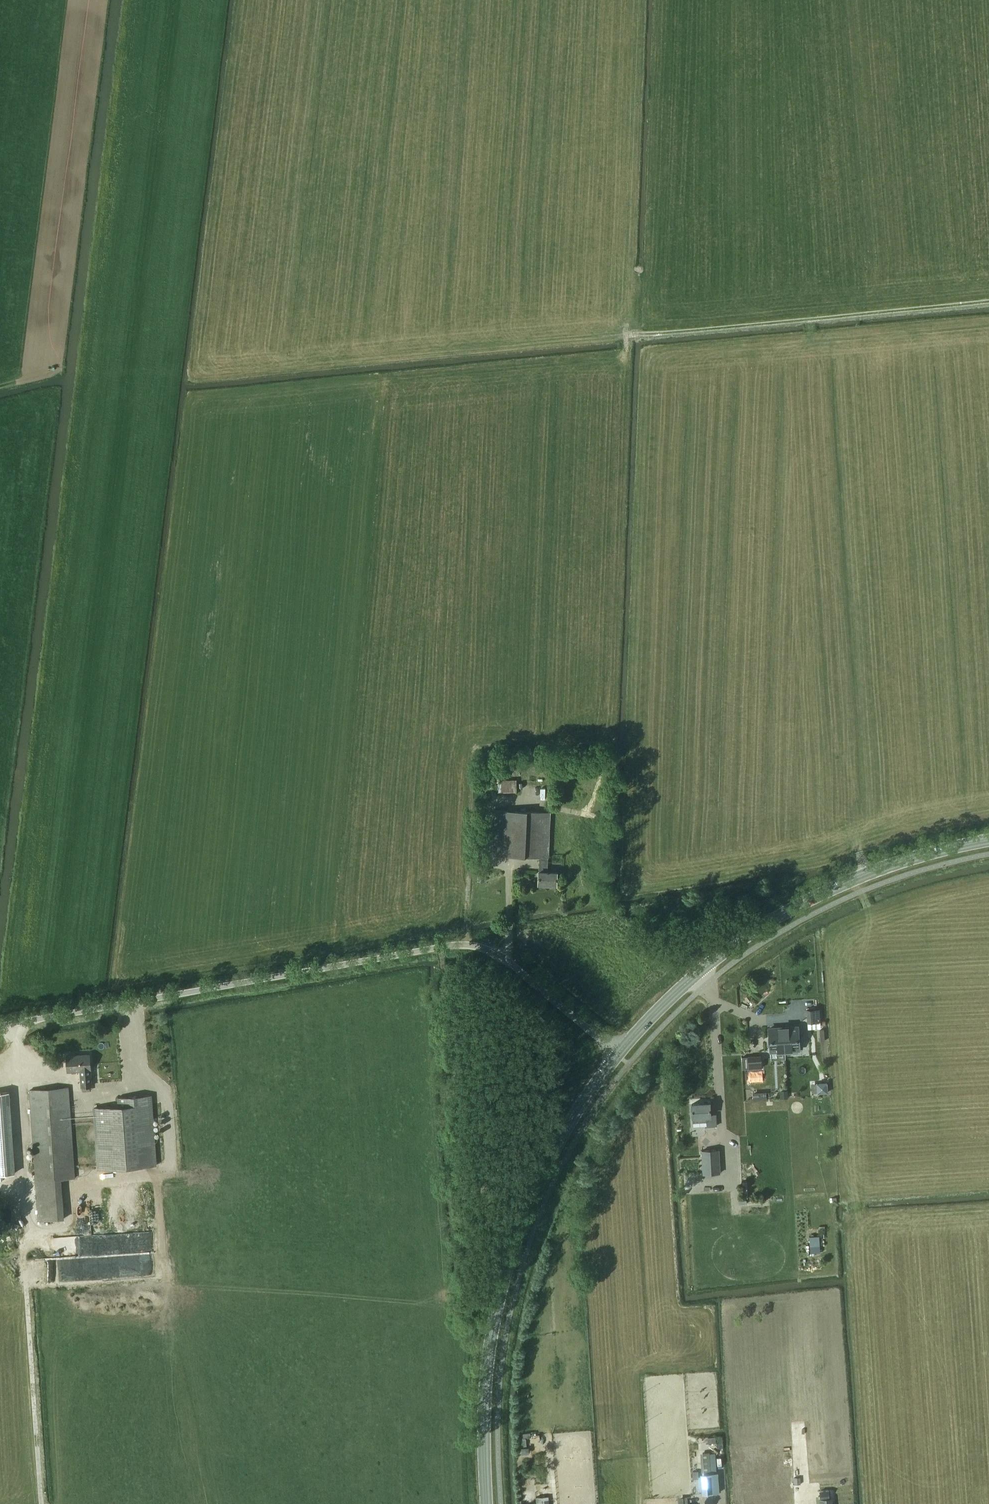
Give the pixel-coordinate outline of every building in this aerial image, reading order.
[(499,780),(499,792),(516,792),(517,780),(499,780)] [(548,872),(548,858),(549,858),(551,812),(495,809),(493,855),(540,857),(539,871),(538,884),(557,885),(557,872),(548,872)] [(807,1009),(808,1022),(820,1021),(820,1009),(807,1009)] [(798,1027),(785,1028),(783,1028),(785,1050),(786,1050),(800,1049),(799,1040),(800,1040),(800,1036),(799,1036),(798,1027)] [(785,1050),(783,1028),(769,1029),(770,1038),(769,1038),(769,1042),(770,1042),(771,1051),(785,1050)] [(68,1072),(81,1071),(82,1086),(92,1086),(90,1054),(66,1056),(68,1072)] [(761,1055),(748,1056),(749,1069),(762,1068),(761,1055)] [(828,1092),(827,1082),(817,1083),(818,1093),(828,1092)] [(76,1178),(69,1087),(29,1090),(36,1181),(76,1178)] [(0,1093),(0,1102),(11,1102),(10,1092),(0,1093)] [(99,1169),(156,1165),(151,1095),(118,1097),(119,1106),(95,1107),(99,1169)] [(716,1115),(711,1115),(710,1103),(692,1104),(692,1117),(693,1123),(707,1122),(707,1127),(717,1126),(716,1115)] [(703,1173),(720,1173),(720,1149),(702,1149),(703,1173)] [(708,1446),(723,1445),(723,1435),(707,1436),(708,1446)] [(706,1493),(719,1493),(718,1473),(705,1474),(706,1493)] [(816,1496),(817,1503),(833,1503),(833,1497),(830,1497),(829,1491),(820,1492),(820,1496),(816,1496)] [(536,1503),(550,1503),(549,1503),(548,1496),(536,1497),(537,1503),(536,1503)]
